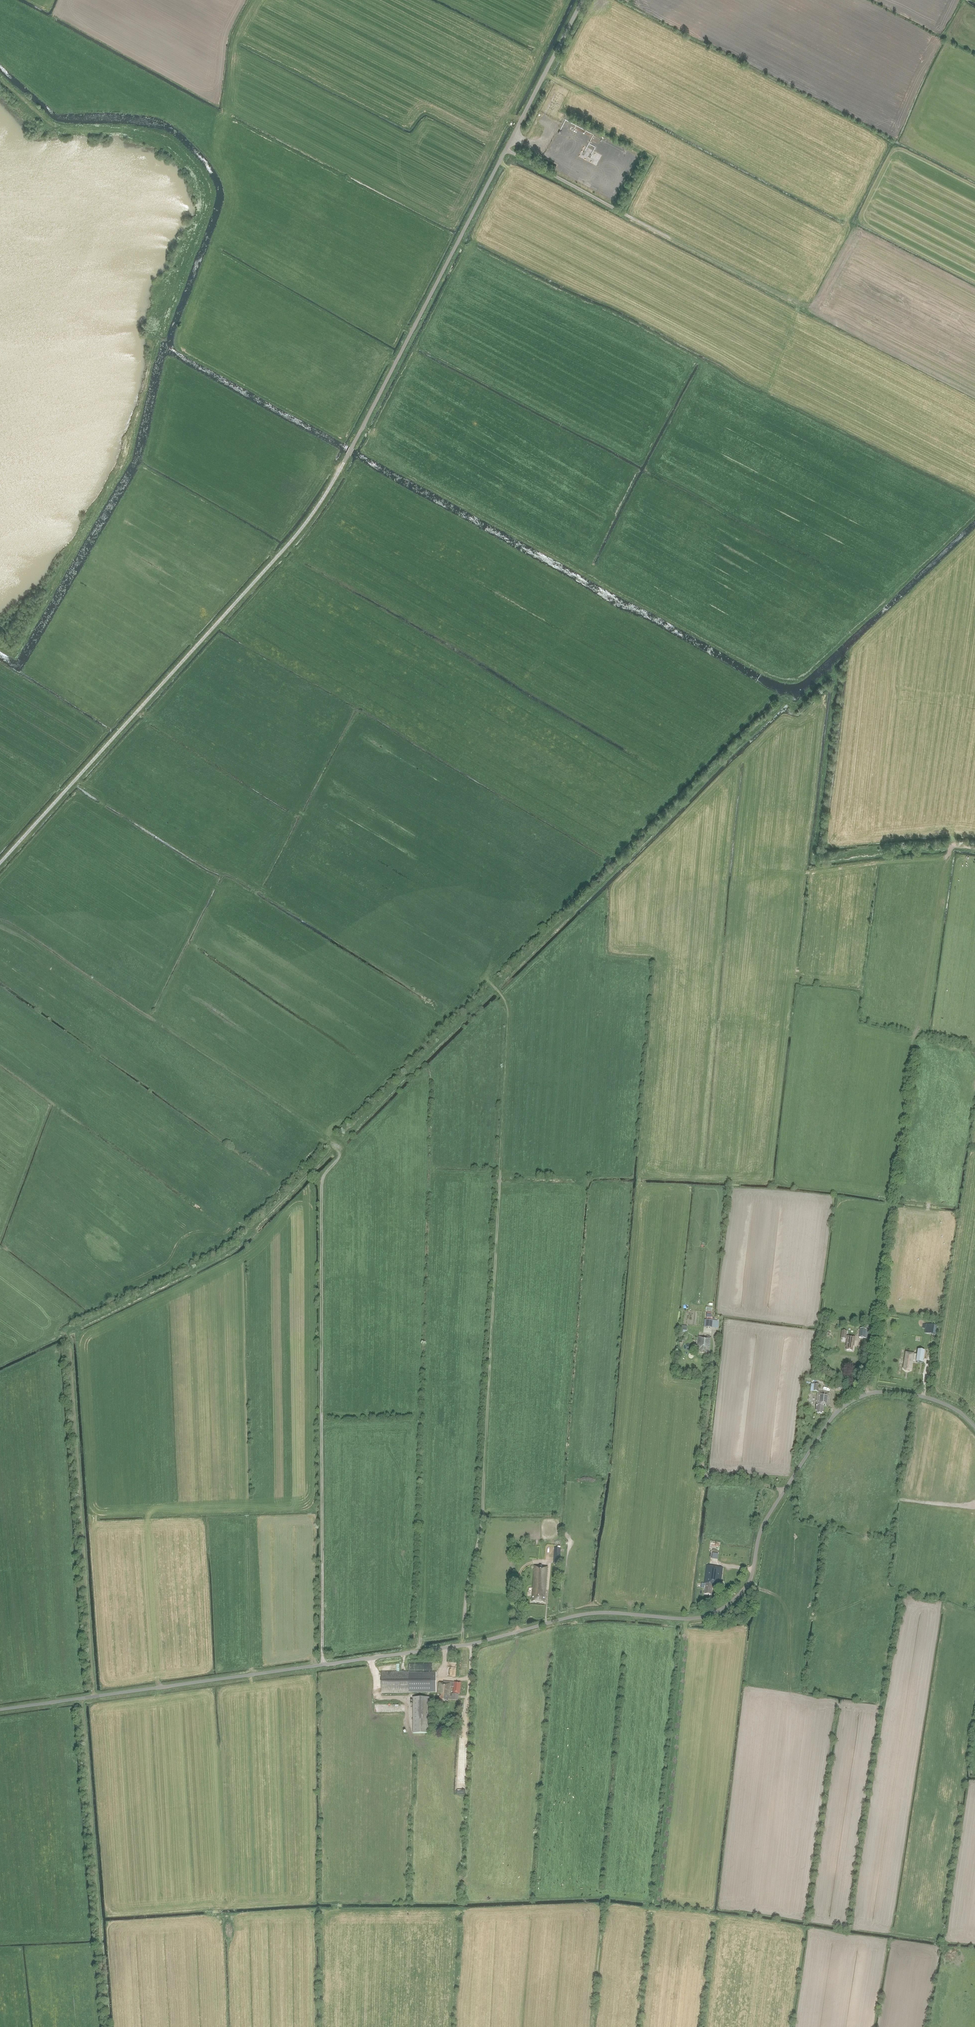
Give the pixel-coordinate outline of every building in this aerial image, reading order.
[(598,162),(601,154),(593,151),(595,146),(588,144),(587,147),(583,146),(580,156),(589,159),(588,162),(593,163),(594,161),(598,162)] [(922,1328),(926,1329),(925,1331),(936,1333),(937,1326),(923,1324),(922,1328)] [(868,1339),(869,1330),(860,1328),(859,1338),(868,1339)] [(853,1349),(855,1337),(847,1336),(846,1344),(847,1345),(847,1350),(852,1351),(852,1349),(853,1349)] [(710,1351),(711,1338),(703,1337),(703,1338),(699,1337),(697,1350),(700,1350),(699,1353),(707,1354),(707,1351),(710,1351)] [(903,1369),(912,1370),(913,1361),(916,1362),(923,1363),(925,1351),(918,1350),(917,1354),(914,1354),(914,1353),(905,1352),(903,1369)] [(817,1392),(817,1400),(816,1408),(817,1408),(817,1414),(822,1414),(822,1412),(823,1413),(824,1407),(827,1407),(829,1404),(830,1400),(830,1394),(827,1394),(827,1393),(818,1392),(819,1385),(814,1385),(813,1392),(817,1392)] [(722,1551),(720,1561),(726,1562),(736,1564),(737,1558),(734,1557),(734,1553),(722,1551)] [(720,1589),(723,1568),(706,1566),(704,1584),(706,1584),(704,1594),(712,1595),(713,1588),(720,1589)] [(545,1603),(548,1568),(535,1567),(532,1602),(545,1603)] [(448,1675),(455,1676),(456,1668),(449,1667),(448,1675)] [(436,1673),(409,1673),(381,1672),(381,1693),(409,1693),(436,1693),(436,1673)] [(459,1694),(460,1683),(443,1682),(443,1683),(439,1683),(438,1695),(440,1696),(439,1701),(448,1702),(448,1700),(458,1701),(458,1695),(452,1695),(452,1697),(450,1697),(451,1687),(454,1687),(454,1693),(459,1694)] [(430,1734),(430,1699),(413,1699),(413,1734),(430,1734)]
